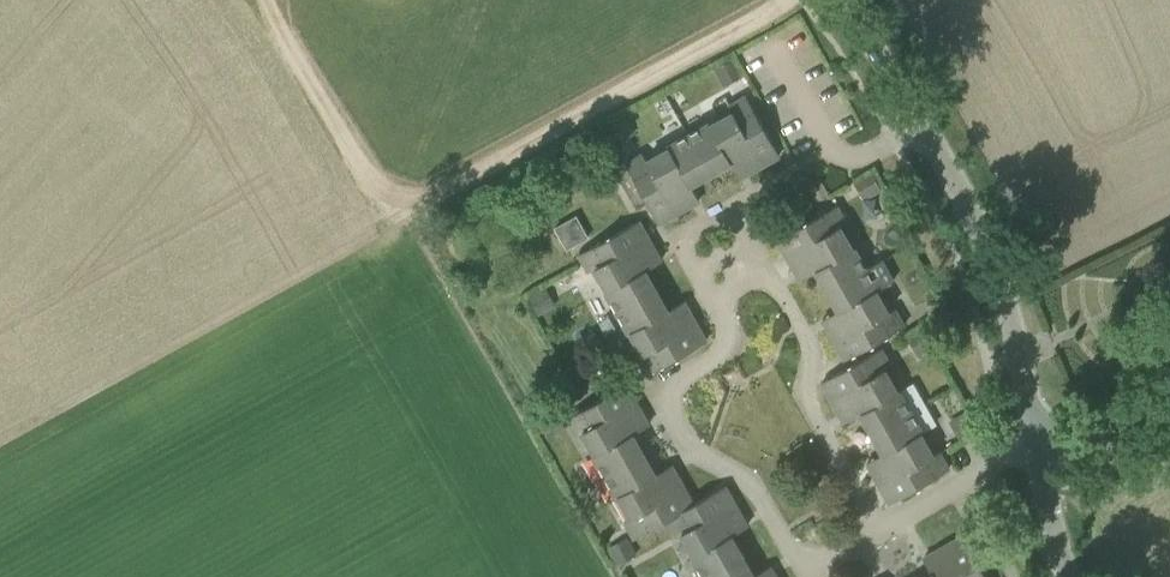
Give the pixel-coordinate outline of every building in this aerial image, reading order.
[(716,68),(725,85),(742,76),(733,59),(716,68)] [(747,173),(776,157),(780,154),(748,96),(730,106),(733,112),(712,124),(711,122),(689,134),(711,172),(738,157),(747,173)] [(711,172),(689,134),(668,146),(669,148),(648,160),(644,155),(627,165),(660,222),(693,204),(684,187),(711,172)] [(881,190),(880,188),(873,173),(855,182),(864,198),(881,190)] [(867,268),(855,247),(853,248),(841,226),(847,223),(837,205),(779,238),(797,271),(814,262),(829,289),(867,268)] [(555,225),(567,247),(590,234),(578,213),(555,225)] [(619,311),(656,290),(641,263),(658,254),(639,220),(581,253),(591,270),(596,267),(609,289),(607,290),(619,311)] [(827,325),(842,351),(846,359),(904,327),(895,309),(889,312),(876,290),(894,280),(882,259),(867,268),(829,289),(844,316),(827,325)] [(529,297),(537,314),(554,305),(545,289),(529,297)] [(672,317),(656,290),(619,311),(630,332),(632,331),(644,353),(639,356),(648,374),(707,341),(688,308),(672,317)] [(949,292),(937,293),(930,294),(932,313),(951,311),(949,292)] [(911,340),(920,357),(937,348),(928,331),(911,340)] [(873,432),(911,411),(900,390),(898,391),(886,369),(891,366),(882,348),(823,381),(842,414),(858,405),(873,432)] [(570,372),(578,388),(595,380),(586,363),(570,372)] [(594,454),(606,475),(644,453),(629,426),(645,417),(627,384),(568,416),(578,434),(584,431),(596,452),(594,454)] [(949,470),(940,453),(939,452),(933,455),(921,433),(923,432),(911,411),(873,432),(888,459),(872,468),(891,502),(949,470)] [(952,424),(961,441),(978,432),(969,415),(952,424)] [(660,480),(644,453),(606,475),(618,496),(620,495),(633,516),(627,520),(637,537),(668,520),(667,518),(694,503),(676,471),(660,480)] [(725,485),(694,503),(667,518),(668,520),(677,536),(683,532),(695,554),(693,555),(705,576),(743,555),(727,528),(744,519),(725,485)] [(927,576),(988,576),(964,535),(931,554),(940,570),(927,576)] [(611,548),(620,564),(636,555),(628,539),(611,548)] [(743,555),(705,576),(755,576),(743,555)]
